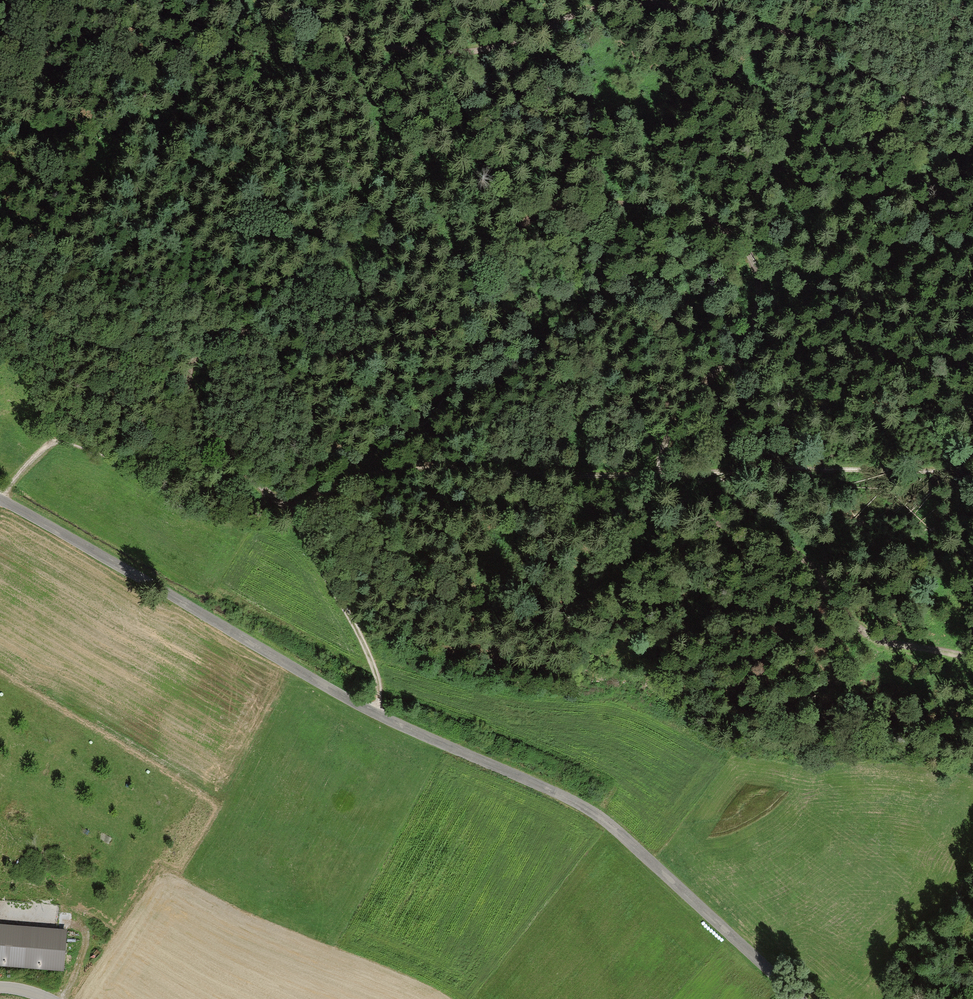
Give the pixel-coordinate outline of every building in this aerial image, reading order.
[(0,924),(0,964),(61,969),(64,929),(0,924)]
